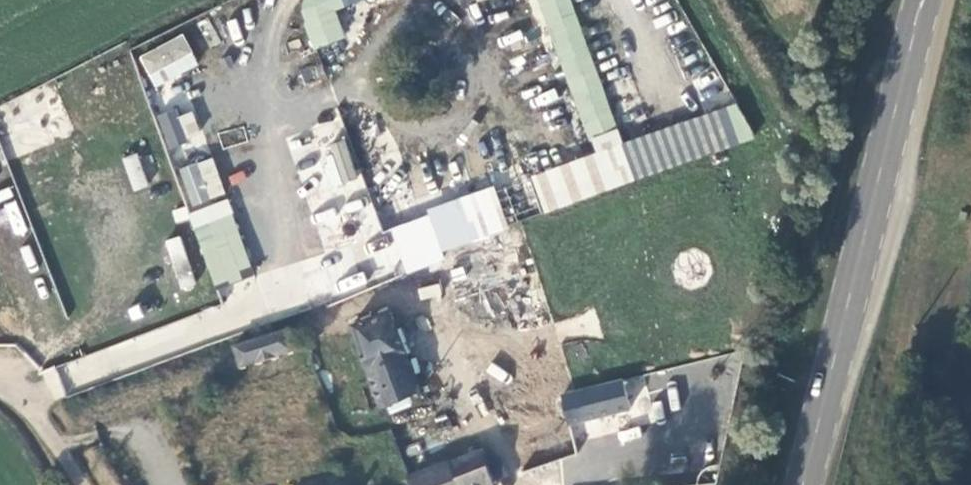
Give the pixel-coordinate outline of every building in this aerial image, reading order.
[(610,148),(623,143),(569,0),(553,0),(610,148)] [(164,149),(202,142),(196,109),(158,115),(164,149)] [(133,191),(149,186),(137,152),(121,158),(133,191)] [(177,168),(189,206),(225,195),(213,157),(177,168)] [(507,200),(514,217),(611,179),(604,163),(507,200)] [(469,203),(479,230),(514,217),(507,200),(504,190),(469,203)] [(186,213),(214,288),(254,273),(226,198),(186,213)] [(179,236),(164,240),(179,292),(195,287),(179,236)] [(391,311),(351,324),(379,404),(418,391),(391,311)] [(233,351),(239,368),(293,349),(287,332),(233,351)] [(109,351),(45,369),(53,394),(116,375),(109,351)] [(585,374),(591,391),(609,384),(603,368),(585,374)] [(609,384),(591,391),(577,396),(587,424),(632,407),(622,380),(609,384)] [(484,454),(448,465),(447,462),(409,474),(412,484),(494,484),(484,454)]
